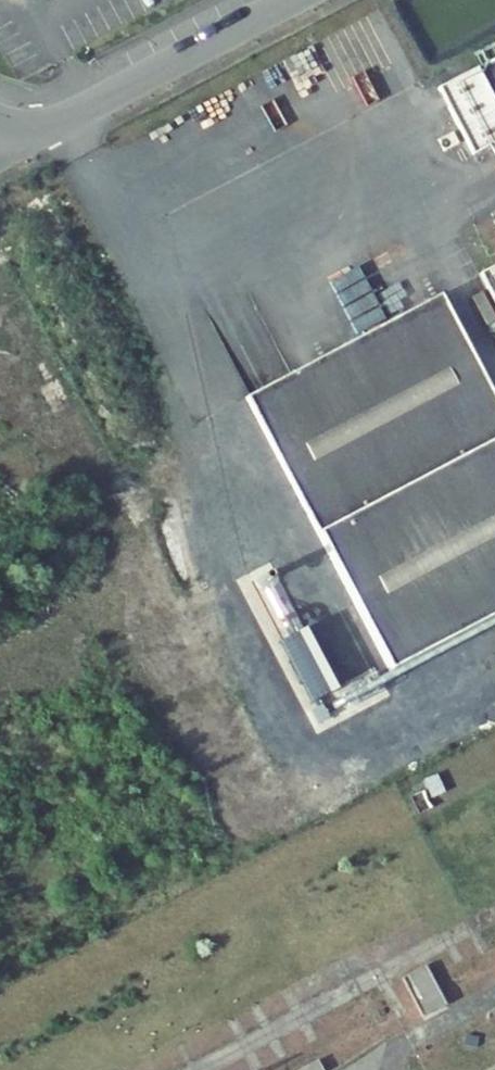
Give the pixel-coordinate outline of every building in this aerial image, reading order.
[(477,67),(494,102),(494,57),(477,67)] [(436,86),(474,157),(494,145),(494,103),(475,66),(436,86)] [(480,274),(494,303),(494,266),(480,274)] [(494,616),(494,398),(440,293),(248,395),(389,672),(494,616)] [(447,1007),(425,967),(403,979),(425,1019),(447,1007)] [(300,1069),(323,1069),(318,1060),(300,1069)]
